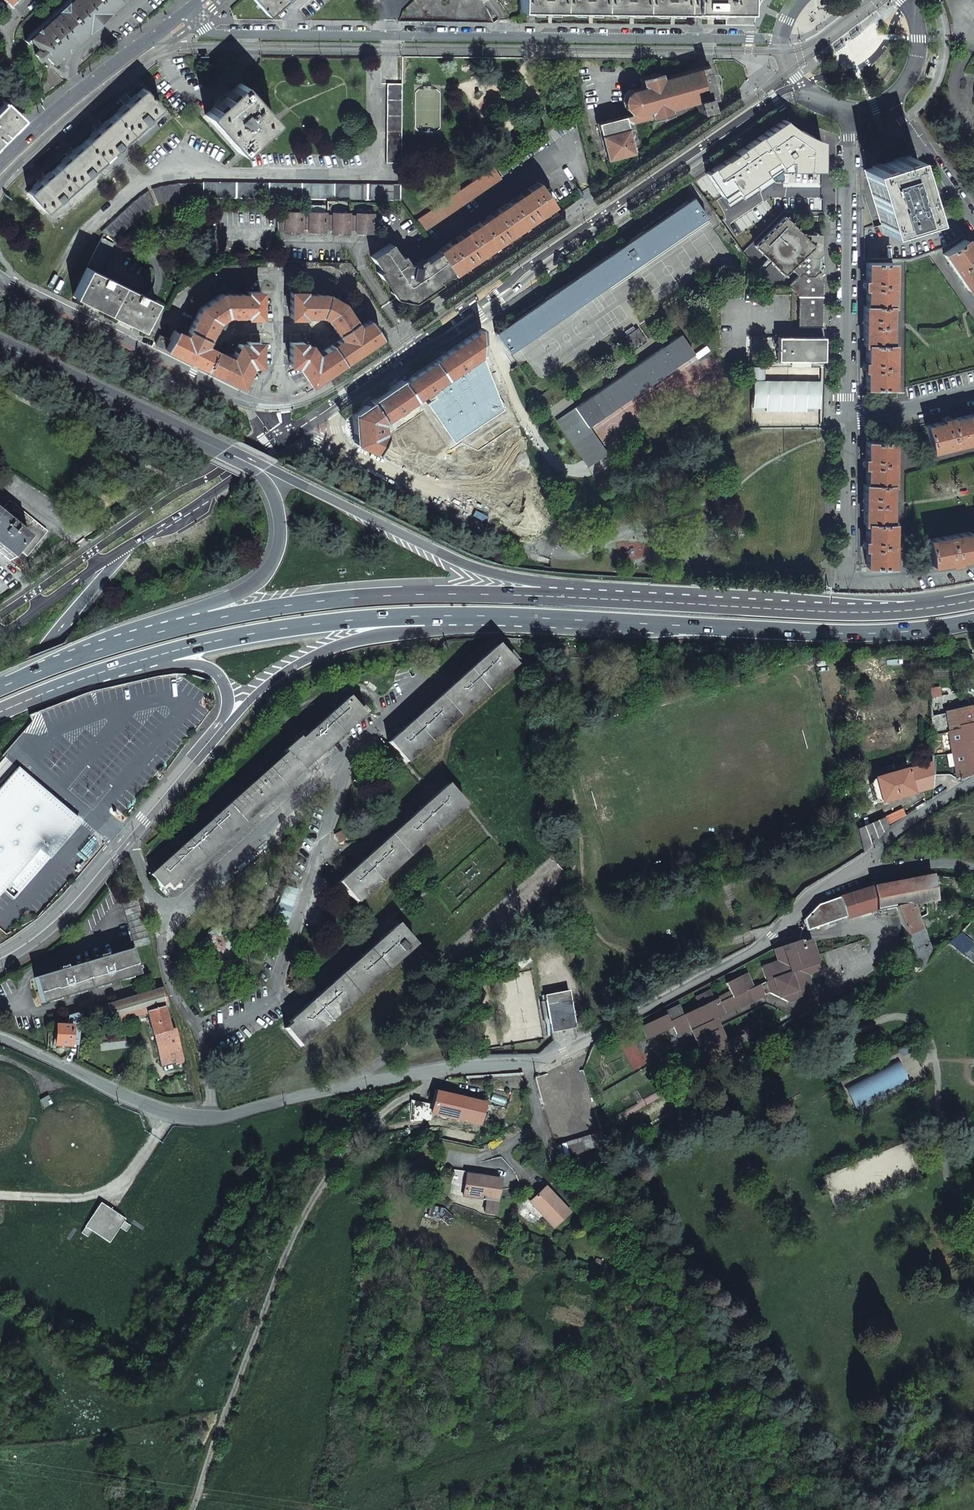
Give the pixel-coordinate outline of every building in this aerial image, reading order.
[(28,37),(28,38),(24,40),(27,43),(30,40),(52,64),(121,0),(68,0),(28,37)] [(267,16),(285,0),(253,0),(267,16)] [(519,4),(724,5),(724,11),(725,11),(725,21),(752,22),(754,17),(756,6),(758,1),(759,0),(519,0),(519,4)] [(855,29),(846,36),(848,38),(857,31),(855,29)] [(629,113),(630,115),(629,115),(631,123),(650,118),(651,120),(671,114),(669,109),(696,102),(699,112),(711,109),(708,99),(714,98),(714,97),(705,66),(698,68),(661,78),(660,73),(640,79),(642,87),(629,90),(627,92),(625,94),(623,99),(623,100),(622,100),(622,103),(623,104),(623,106),(625,110),(627,111),(627,112),(629,113)] [(204,115),(238,153),(273,120),(240,83),(204,115)] [(401,163),(401,83),(397,83),(386,83),(385,163),(401,163)] [(27,192),(44,212),(160,107),(142,88),(128,101),(99,127),(71,153),(42,179),(27,192)] [(7,135),(23,119),(6,102),(0,107),(0,142),(7,135)] [(724,160),(705,173),(730,210),(775,178),(778,182),(784,181),(785,175),(783,172),(785,171),(821,171),(823,171),(823,141),(802,132),(791,124),(784,118),(736,151),(737,152),(724,161),(724,160)] [(883,233),(928,219),(926,211),(909,156),(864,170),(881,225),(883,233)] [(492,165),(416,216),(425,230),(501,178),(492,165)] [(451,272),(453,275),(479,257),(486,252),(554,206),(537,182),(437,251),(437,252),(451,272)] [(177,198),(202,198),(203,183),(161,186),(150,189),(149,189),(157,202),(177,198)] [(203,183),(202,198),(275,199),(400,200),(400,185),(203,183)] [(145,191),(106,226),(99,232),(115,240),(152,204),(145,191)] [(496,333),(509,352),(605,285),(704,217),(691,198),(672,211),(670,210),(642,229),(643,231),(544,300),(542,298),(514,318),(515,320),(496,333)] [(928,219),(883,233),(881,225),(873,227),(864,230),(864,260),(909,260),(949,245),(965,235),(943,205),(926,211),(928,219)] [(301,212),(277,212),(277,231),(301,232),(301,229),(301,214),(301,212)] [(325,213),(309,212),(309,214),(301,214),(301,229),(308,229),(308,232),(325,232),(325,229),(325,214),(325,213)] [(349,213),(332,213),(332,214),(325,214),(325,229),(332,230),(332,232),(348,233),(348,230),(349,215),(349,213)] [(372,214),(356,213),(356,215),(349,215),(348,230),(356,230),(356,233),(372,233),(372,214)] [(797,296),(797,327),(813,327),(821,327),(821,276),(817,272),(817,258),(821,254),(821,234),(819,234),(801,234),(783,217),(754,246),(783,275),(790,268),(798,276),(787,286),(797,296)] [(101,238),(86,267),(99,273),(113,244),(101,238)] [(964,239),(942,254),(968,291),(970,289),(973,295),(973,254),(964,239)] [(418,266),(403,263),(399,257),(390,243),(370,257),(393,290),(400,291),(401,284),(405,282),(410,283),(413,286),(411,293),(418,294),(451,272),(437,252),(418,266)] [(866,389),(892,389),(892,386),(892,344),(889,344),(889,307),(892,307),(892,263),(866,263),(866,281),(863,281),(863,285),(863,290),(866,290),(866,306),(863,306),(863,326),(863,346),(866,346),(865,362),(863,362),(863,367),(863,371),(866,371),(866,389)] [(86,267),(73,296),(93,306),(127,323),(141,330),(155,301),(99,273),(86,267)] [(411,293),(413,286),(410,283),(405,282),(401,284),(400,291),(399,296),(411,298),(411,293)] [(169,340),(165,349),(241,386),(251,365),(260,365),(259,342),(246,342),(246,345),(238,344),(231,358),(204,345),(216,322),(226,315),(247,315),(246,317),(260,317),(260,291),(247,291),(247,294),(220,294),(199,308),(185,336),(174,330),(169,340)] [(297,366),(311,384),(328,373),(380,337),(369,319),(358,327),(342,303),(326,294),(303,294),(303,291),(290,292),(290,317),(303,318),(303,315),(320,315),(326,318),(341,339),(316,356),(309,345),(303,345),(303,342),(289,342),(289,366),(297,366)] [(355,415),(357,444),(378,454),(387,435),(381,432),(380,423),(423,393),(480,353),(481,328),(355,415)] [(621,340),(630,353),(646,342),(637,329),(635,330),(621,340)] [(155,344),(165,349),(169,340),(159,335),(155,344)] [(556,421),(588,467),(607,454),(588,426),(693,354),(680,335),(556,421)] [(777,337),(776,360),(823,361),(824,337),(777,337)] [(480,353),(423,393),(456,444),(505,411),(480,353)] [(819,381),(752,381),(752,407),(766,407),(766,411),(778,411),(778,407),(819,407),(819,381)] [(973,441),(973,414),(951,420),(950,417),(946,418),(941,420),(942,422),(925,426),(931,452),(973,441)] [(866,567),(892,567),(892,523),(889,523),(889,486),(892,486),(892,441),(866,441),(866,459),(863,459),(863,463),(863,468),(866,468),(866,484),(863,484),(863,504),(863,524),(866,524),(866,541),(863,540),(863,545),(863,549),(866,549),(866,567)] [(10,562),(19,551),(27,557),(47,532),(9,501),(0,512),(0,554),(10,562)] [(970,534),(970,532),(926,540),(931,566),(949,563),(949,565),(953,564),(958,563),(958,561),(973,558),(973,560),(973,534),(970,534)] [(388,743),(406,763),(514,666),(505,656),(496,646),(388,743)] [(505,656),(514,666),(520,660),(512,650),(505,656)] [(166,882),(170,888),(363,715),(348,698),(150,876),(161,887),(166,882)] [(967,724),(973,723),(973,708),(964,710),(967,724)] [(956,712),(959,726),(967,724),(964,710),(956,712)] [(963,781),(973,774),(973,723),(967,724),(959,726),(960,730),(948,732),(959,779),(963,781)] [(905,770),(912,794),(933,788),(932,762),(905,770)] [(4,890),(15,898),(73,830),(71,816),(18,770),(0,790),(0,894),(4,890)] [(873,801),(878,804),(912,794),(905,770),(870,780),(869,785),(873,801)] [(338,883),(356,903),(464,805),(447,786),(363,860),(338,883)] [(933,788),(932,799),(947,790),(948,786),(933,788)] [(857,830),(863,853),(887,827),(907,815),(903,811),(857,830)] [(99,847),(91,840),(81,852),(88,859),(99,847)] [(932,876),(871,887),(876,910),(876,912),(881,911),(885,910),(894,908),(912,905),(937,900),(932,876)] [(963,879),(961,887),(972,892),(973,889),(973,884),(972,882),(963,879)] [(845,918),(846,920),(876,910),(871,887),(839,897),(845,918)] [(817,905),(803,920),(807,931),(845,918),(839,897),(817,905)] [(123,904),(136,948),(150,944),(137,900),(123,904)] [(912,905),(894,908),(895,911),(904,933),(906,937),(922,930),(912,905)] [(285,1029),(301,1047),(414,945),(397,925),(297,1014),(289,1022),(290,1024),(285,1029)] [(922,930),(906,937),(920,971),(933,956),(922,930)] [(769,993),(770,994),(787,1002),(813,993),(807,975),(820,970),(809,940),(801,943),(800,940),(773,950),(777,962),(761,967),(766,982),(769,993)] [(34,978),(42,1004),(139,975),(131,950),(34,978)] [(452,970),(456,977),(461,974),(457,967),(452,970)] [(641,1027),(647,1039),(673,1027),(678,1037),(691,1031),(715,1019),(733,1010),(728,1000),(753,989),(746,974),(725,984),(729,993),(714,1000),(709,991),(694,998),(699,1007),(683,1015),(678,1006),(663,1013),(665,1015),(641,1027)] [(728,1000),(733,1010),(769,993),(766,982),(753,989),(728,1000)] [(108,1004),(113,1023),(147,1013),(164,1008),(168,1007),(163,987),(108,1004)] [(544,996),(550,1032),(567,1029),(575,1028),(568,991),(544,996)] [(161,1066),(184,1059),(175,1029),(170,1030),(164,1008),(147,1013),(161,1066)] [(73,1015),(71,1040),(79,1041),(81,1012),(73,1015)] [(56,1046),(71,1047),(71,1040),(73,1015),(68,1016),(68,1025),(57,1025),(56,1046)] [(691,1031),(704,1058),(725,1052),(725,1050),(733,1047),(733,1048),(745,1042),(746,1044),(764,1035),(758,1023),(740,1031),(742,1034),(726,1042),(715,1019),(691,1031)] [(582,1071),(568,1071),(587,1135),(600,1132),(593,1105),(592,1100),(582,1071)] [(548,1074),(534,1078),(543,1111),(554,1146),(564,1143),(568,1142),(548,1074)] [(485,1104),(436,1093),(433,1106),(431,1113),(480,1125),(485,1104)] [(41,1100),(45,1108),(53,1103),(48,1096),(41,1100)] [(599,1096),(592,1100),(593,1105),(601,1101),(599,1096)] [(433,1106),(411,1101),(410,1122),(430,1121),(431,1113),(433,1106)] [(568,1142),(564,1143),(568,1156),(604,1146),(600,1132),(587,1135),(568,1142)] [(463,1196),(497,1201),(500,1180),(480,1177),(479,1180),(465,1178),(463,1196)] [(544,1188),(531,1200),(543,1212),(541,1214),(554,1228),(569,1213),(544,1188)] [(122,1219),(101,1205),(88,1225),(109,1239),(122,1219)]
